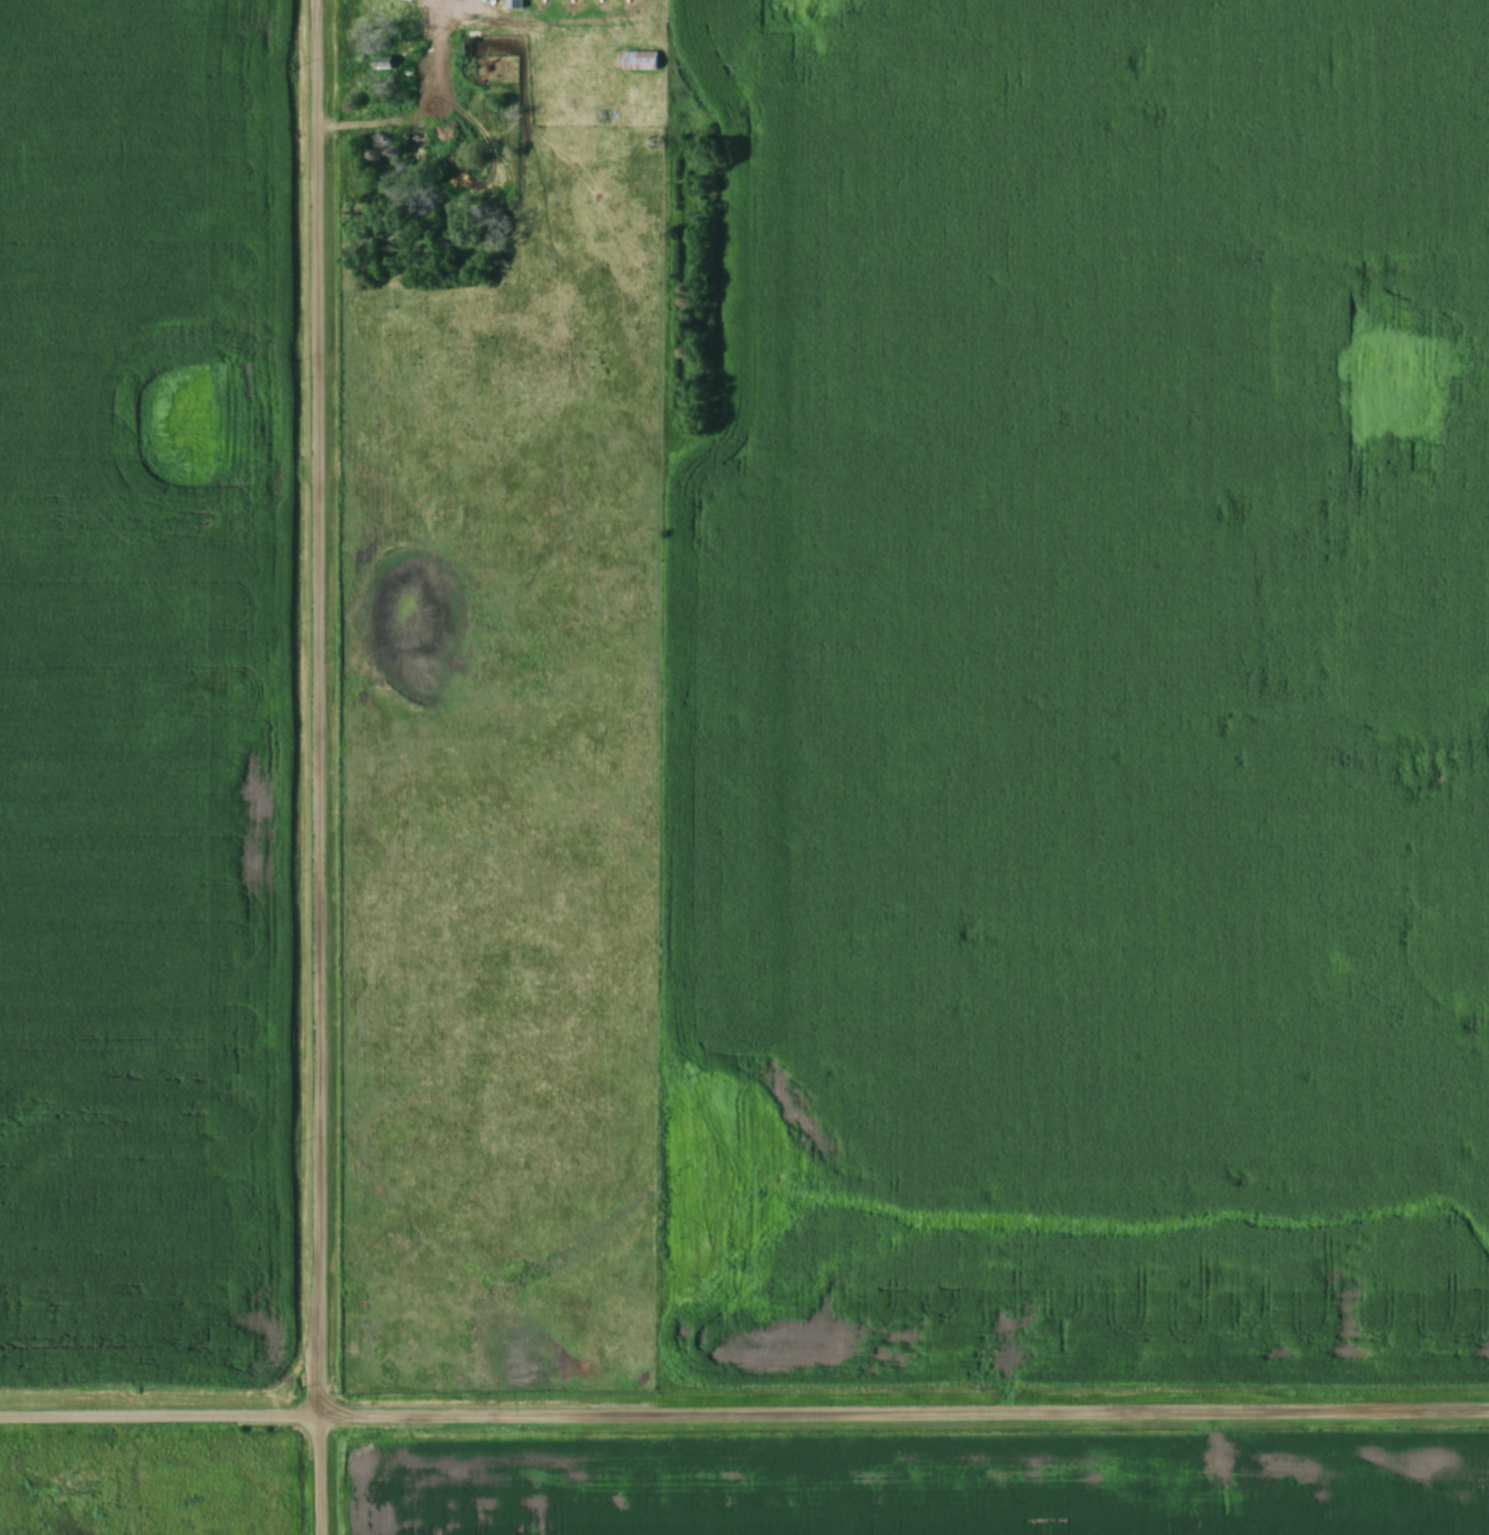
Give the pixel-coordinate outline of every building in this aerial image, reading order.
[(657,53),(619,53),(619,71),(657,71),(657,53)] [(369,59),(369,72),(387,72),(387,59),(369,59)] [(401,170),(421,170),(421,133),(401,133),(401,170)]
